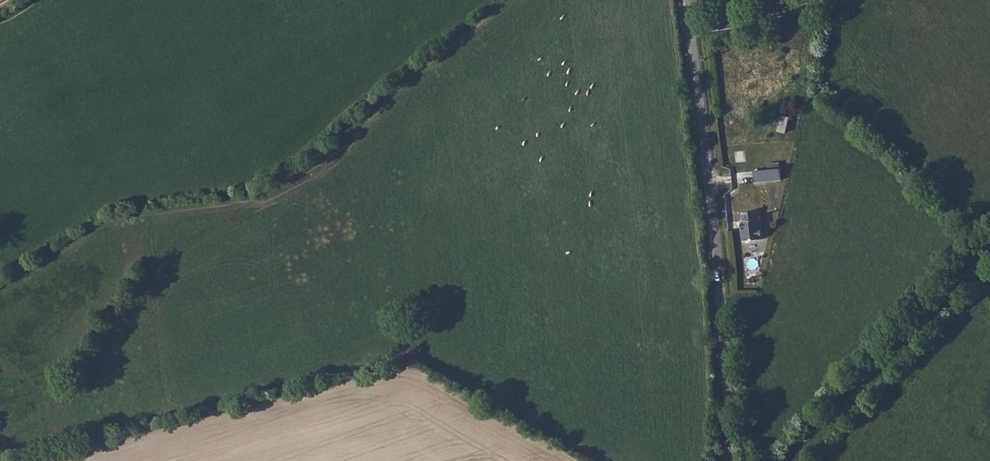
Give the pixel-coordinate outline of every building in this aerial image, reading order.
[(786,132),(790,116),(781,114),(777,130),(786,132)] [(784,155),(754,159),(755,169),(785,166),(784,155)] [(758,200),(743,200),(743,208),(741,208),(743,227),(762,226),(761,206),(759,206),(758,200)]
